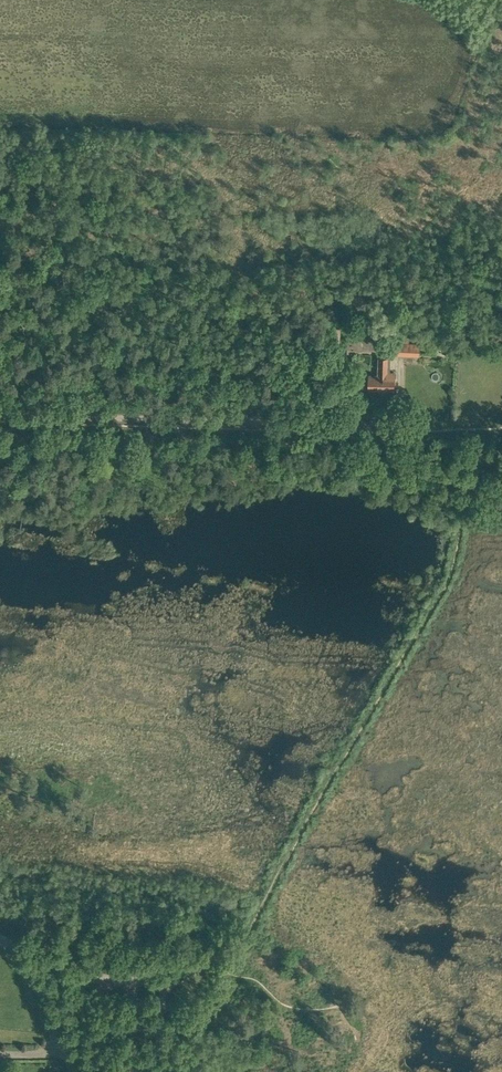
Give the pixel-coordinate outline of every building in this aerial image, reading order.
[(373,342),(374,337),(390,338),(390,330),(374,329),(374,334),(356,333),(356,341),(373,342)] [(419,344),(384,342),(384,354),(405,355),(419,356),(419,344)] [(363,387),(368,387),(368,388),(394,389),(394,373),(387,372),(387,364),(379,364),(379,375),(369,375),(369,376),(363,375),(360,378),(360,384),(363,387)]
